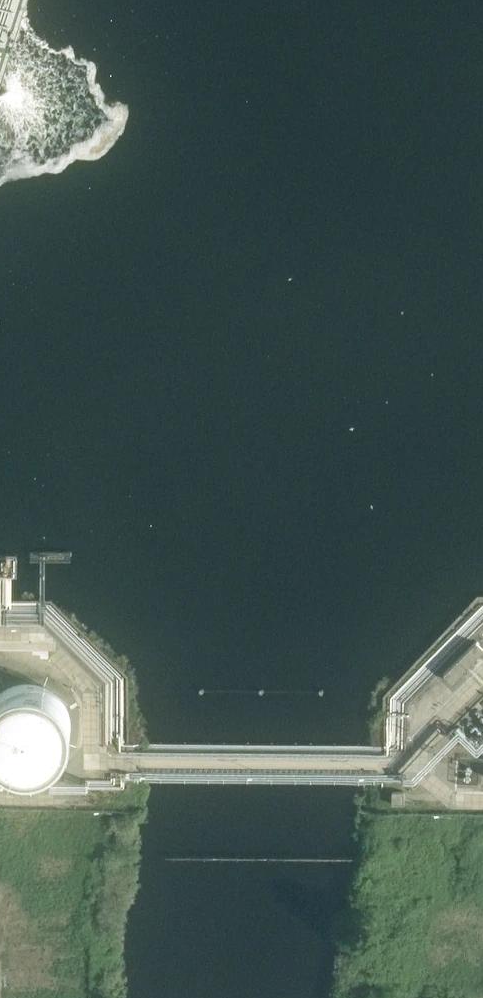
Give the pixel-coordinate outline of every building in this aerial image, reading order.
[(475,642),(443,675),(450,682),(482,649),(475,642)] [(12,766),(27,770),(43,769),(58,761),(68,748),(73,733),(72,718),(65,704),(54,693),(40,687),(25,687),(10,692),(0,701),(0,756),(12,766)]
